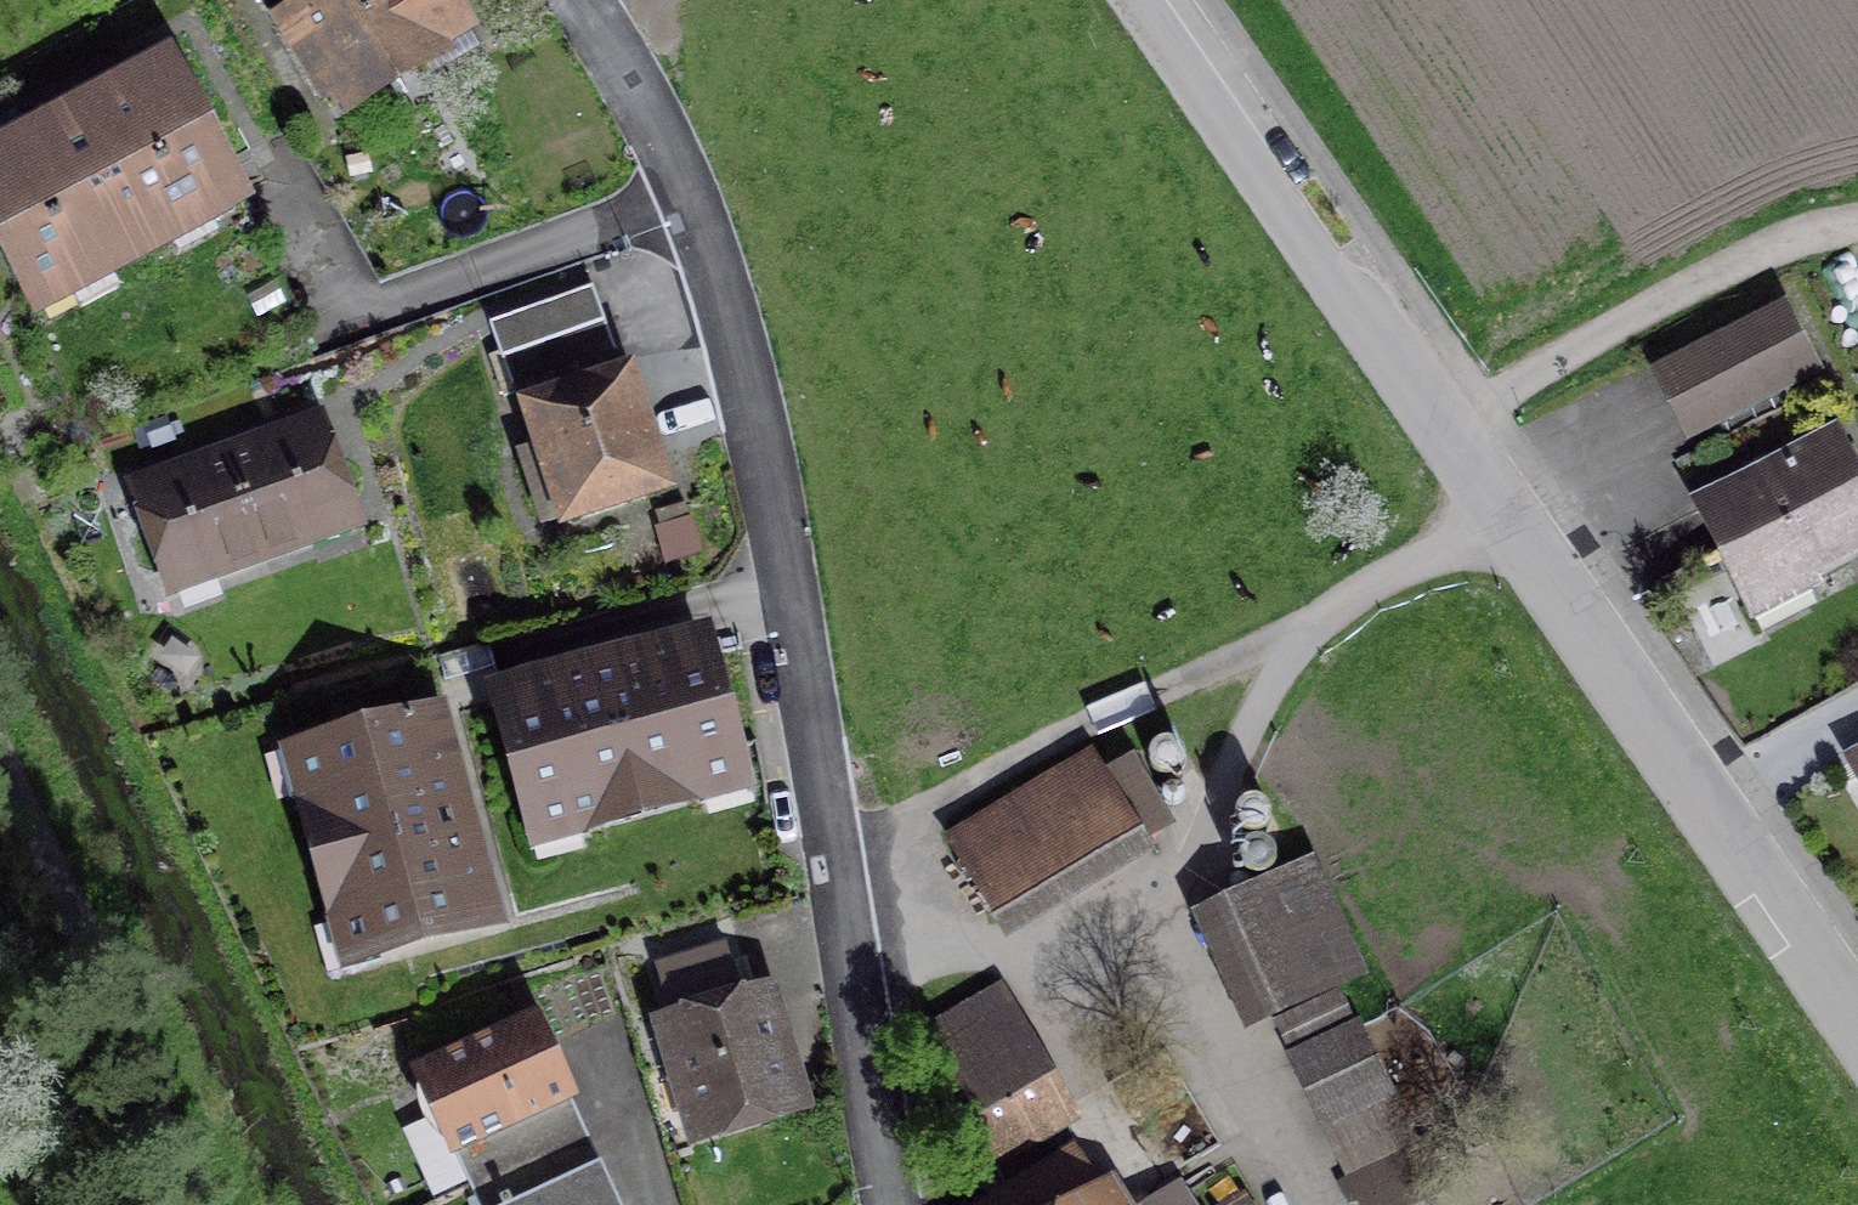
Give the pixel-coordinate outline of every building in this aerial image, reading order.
[(445,0),(314,0),(266,30),(337,144),(479,55),(445,0)] [(174,67),(0,156),(0,271),(38,344),(259,230),(174,67)] [(599,284),(499,320),(511,353),(611,318),(599,284)] [(1773,306),(1642,372),(1677,440),(1807,374),(1773,306)] [(611,318),(511,353),(522,384),(622,349),(611,318)] [(649,346),(535,382),(577,513),(691,477),(649,346)] [(349,431),(252,465),(284,551),(381,517),(349,431)] [(1678,510),(1739,625),(1810,589),(1802,575),(1857,546),(1857,497),(1825,433),(1678,510)] [(284,551),(252,465),(150,502),(181,588),(284,551)] [(726,624),(509,680),(554,853),(770,797),(726,624)] [(495,649),(440,662),(452,708),(507,694),(495,649)] [(449,722),(270,777),(335,989),(514,935),(449,722)] [(1831,761),(1857,814),(1857,747),(1831,761)] [(1091,774),(947,860),(995,940),(1139,854),(1091,774)] [(1317,879),(1201,934),(1256,1050),(1372,995),(1317,879)] [(740,959),(657,983),(670,1028),(649,1034),(689,1174),(811,1138),(771,1001),(754,1006),(740,959)] [(1009,999),(918,1052),(1002,1194),(1093,1141),(1009,999)] [(594,1086),(561,1019),(437,1079),(470,1146),(594,1086)] [(1296,1056),(1358,1172),(1425,1137),(1363,1020),(1296,1056)] [(1374,1204),(1466,1204),(1436,1147),(1363,1184),(1374,1204)] [(529,1204),(634,1204),(614,1163),(529,1204)]
